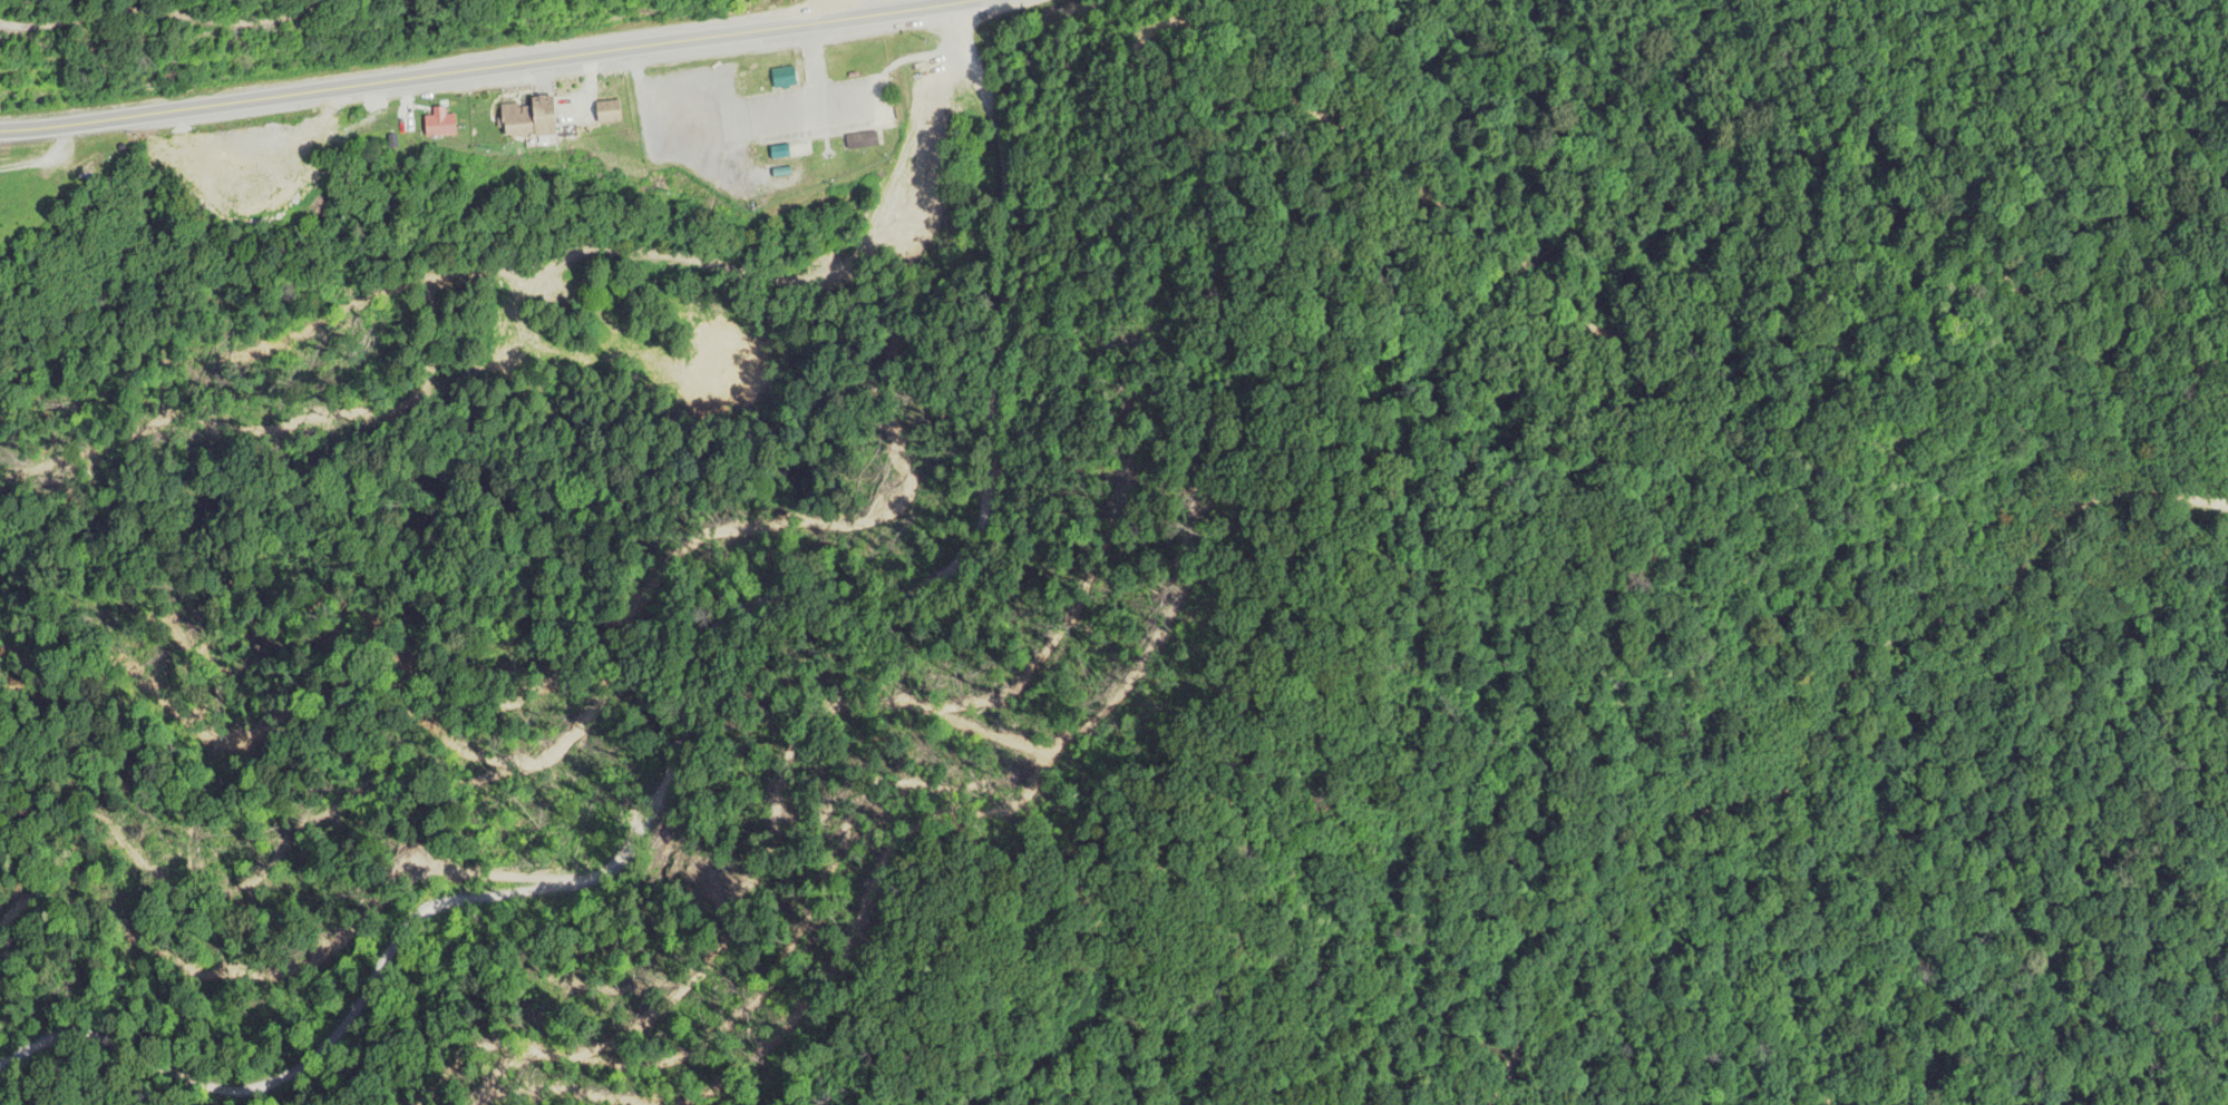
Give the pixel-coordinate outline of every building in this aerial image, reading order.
[(796,86),(794,68),(771,70),(772,88),(796,86)] [(501,106),(503,137),(554,134),(552,96),(531,97),(531,105),(501,106)] [(455,137),(455,116),(424,116),(424,137),(455,137)] [(878,150),(878,134),(845,134),(845,150),(878,150)]
